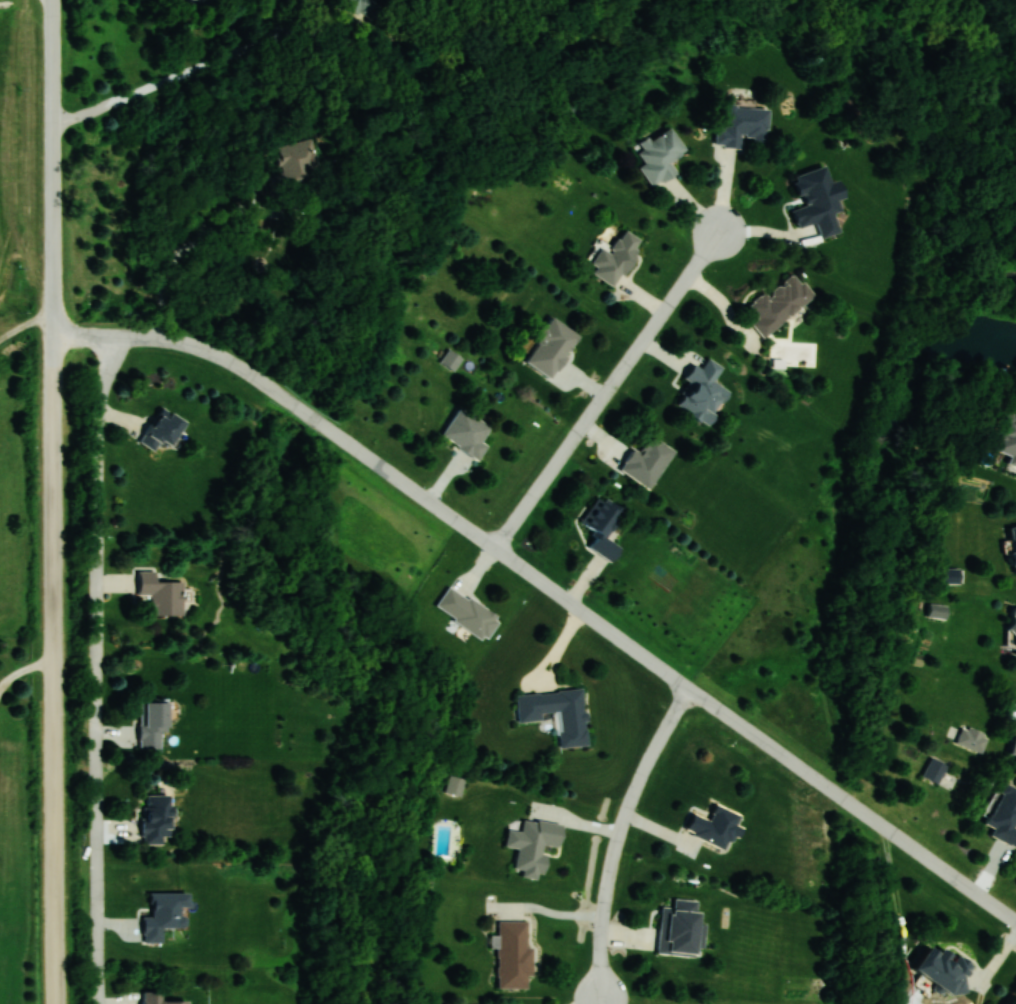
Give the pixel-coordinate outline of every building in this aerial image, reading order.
[(348,9),(372,14),(376,0),(350,0),(348,9)] [(716,128),(715,146),(742,147),(742,140),(767,141),(769,108),(726,106),(725,128),(716,128)] [(640,167),(652,188),(676,173),(670,162),(687,151),(671,126),(641,145),(644,150),(639,153),(646,163),(640,167)] [(285,143),(284,183),(319,184),(320,144),(285,143)] [(794,175),(803,207),(792,209),(797,227),(817,222),(821,238),(839,233),(834,212),(841,211),(838,199),(845,197),(841,180),(830,183),(826,167),(794,175)] [(589,270),(615,286),(643,241),(624,229),(609,253),(603,249),(589,270)] [(814,297),(793,271),(749,306),(759,318),(752,324),(763,337),(814,297)] [(552,378),(580,335),(552,317),(523,360),(552,378)] [(675,404),(708,426),(731,392),(714,381),(723,368),(709,358),(701,369),(694,365),(684,379),(690,383),(675,404)] [(139,441),(154,451),(163,439),(171,445),(186,422),(163,407),(139,441)] [(488,447),(481,442),(491,428),(461,407),(441,435),(478,461),(488,447)] [(1005,411),(992,449),(1011,455),(1008,464),(1015,467),(1015,415),(1005,411)] [(634,448),(620,470),(650,489),(675,451),(650,434),(639,451),(634,448)] [(588,546),(612,562),(621,548),(606,538),(623,511),(598,495),(581,523),(596,533),(588,546)] [(151,616),(184,616),(184,582),(155,582),(155,571),(138,570),(138,595),(151,595),(151,616)] [(484,641),(500,620),(451,585),(435,607),(484,641)] [(947,619),(947,604),(929,604),(929,619),(947,619)] [(516,694),(518,723),(542,721),(542,714),(558,713),(561,748),(586,747),(583,690),(516,694)] [(140,749),(161,749),(161,732),(168,732),(168,703),(140,703),(140,749)] [(961,748),(984,746),(983,730),(960,732),(961,748)] [(948,767),(933,758),(923,775),(937,783),(948,767)] [(460,798),(465,780),(450,776),(445,793),(460,798)] [(1015,847),(1015,788),(1005,783),(985,824),(994,828),(991,835),(1015,847)] [(164,845),(164,837),(172,837),(173,796),(143,795),(143,845),(164,845)] [(686,832),(728,850),(738,827),(736,826),(741,815),(715,805),(709,820),(693,814),(686,832)] [(563,825),(523,819),(521,831),(508,829),(505,847),(517,849),(514,869),(523,871),(522,877),(542,881),(546,855),(543,855),(544,845),(560,848),(563,825)] [(188,893),(151,893),(151,916),(144,917),(144,943),(163,943),(163,929),(188,928),(188,893)] [(706,924),(698,924),(699,900),(674,898),(673,908),(661,907),(657,953),(696,957),(697,947),(704,948),(706,924)] [(497,988),(529,989),(531,921),(498,920),(497,988)] [(954,996),(958,990),(960,991),(976,968),(944,946),(940,953),(930,946),(914,970),(954,996)] [(190,1002),(162,1002),(162,992),(143,992),(143,1003),(190,1003),(190,1002)]
